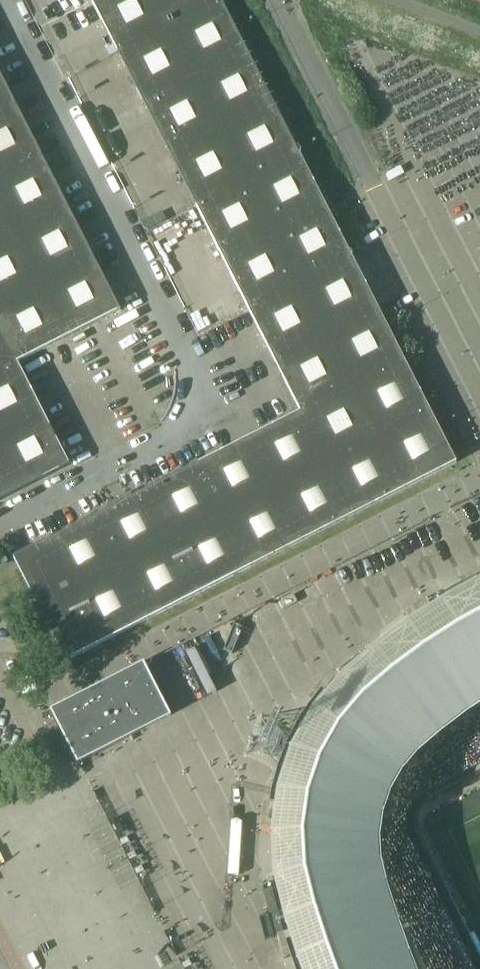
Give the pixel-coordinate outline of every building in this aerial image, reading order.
[(377,307),(221,0),(90,0),(299,412),(13,557),(66,661),(456,463),(377,307)] [(94,258),(0,74),(0,501),(70,465),(18,363),(121,310),(94,258)] [(452,604),(417,627),(386,651),(352,680),(323,714),(301,755),(287,796),(280,840),(281,886),(290,926),(305,968),(479,968),(479,955),(418,833),(418,822),(420,814),(427,806),(479,778),(479,589),(452,604)] [(171,652),(175,660),(183,656),(179,648),(171,652)] [(76,762),(77,764),(170,715),(170,714),(169,715),(155,687),(143,664),(144,663),(143,662),(50,710),(50,712),(51,711),(52,713),(77,762),(76,762)] [(119,823),(111,827),(114,832),(122,828),(119,823)] [(126,837),(119,841),(121,846),(129,842),(126,837)] [(134,852),(126,856),(129,861),(136,857),(134,852)] [(141,866),(133,870),(136,875),(144,871),(141,866)] [(181,964),(184,968),(192,965),(189,960),(181,964)]
